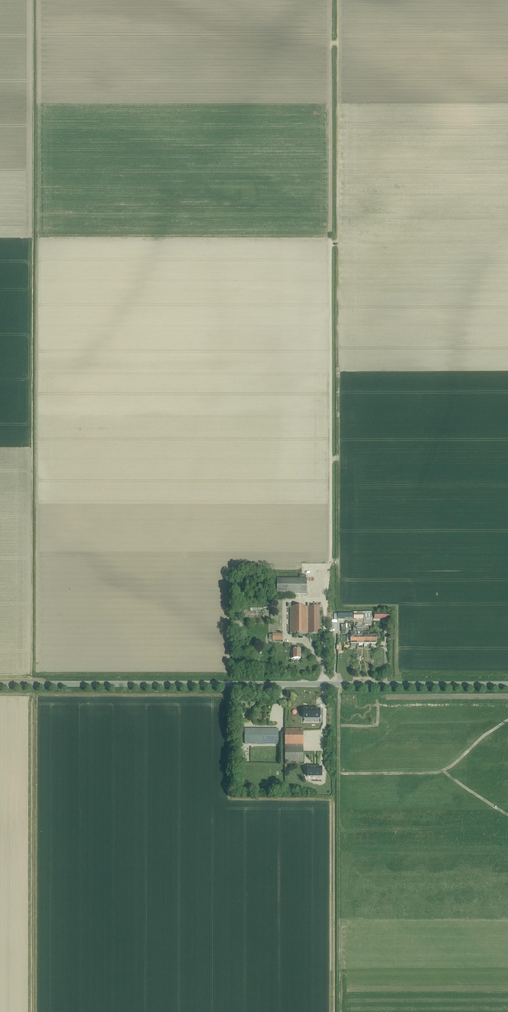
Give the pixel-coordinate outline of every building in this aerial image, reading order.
[(307,579),(285,579),(277,579),(277,595),(307,595),(307,579)] [(320,634),(320,607),(290,607),(290,634),(320,634)] [(300,659),(301,650),(298,650),(298,646),(291,646),(291,650),(293,650),(293,655),(291,655),(291,659),(293,659),(300,659)] [(303,719),(320,719),(320,709),(303,709),(303,719)] [(245,744),(278,744),(278,729),(245,729),(245,744)] [(303,762),(303,729),(285,729),(285,762),(303,762)] [(307,767),(307,777),(322,777),(322,767),(307,767)]
